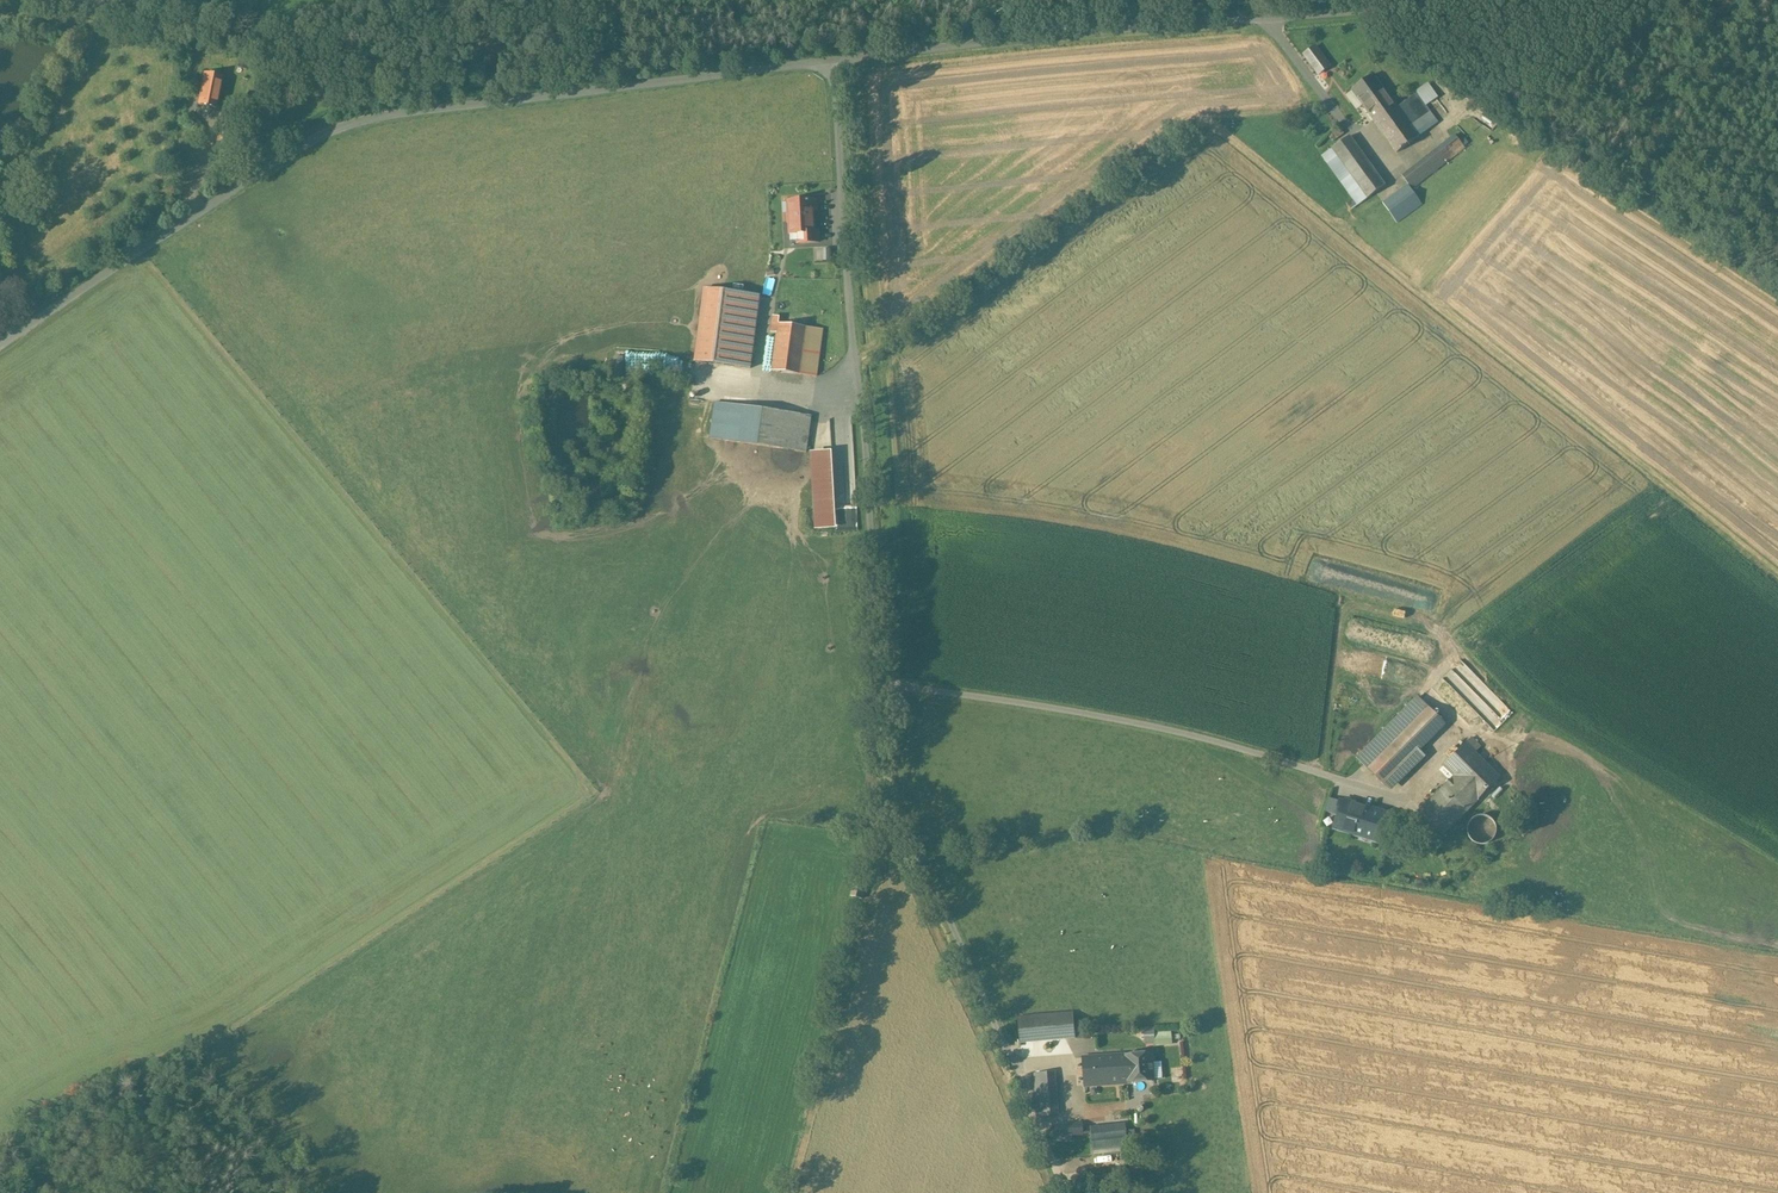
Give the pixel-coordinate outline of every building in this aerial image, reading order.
[(1326,65),(1313,48),(1306,53),(1318,71),(1326,65)] [(222,77),(204,73),(200,94),(212,96),(218,97),(222,77)] [(1397,107),(1393,101),(1374,74),(1352,90),(1363,105),(1397,152),(1437,123),(1416,94),(1397,107)] [(212,96),(201,94),(199,104),(210,106),(212,96)] [(237,118),(220,115),(217,131),(233,134),(237,118)] [(1465,147),(1455,135),(1445,142),(1455,154),(1465,147)] [(1349,136),(1323,155),(1343,184),(1358,205),(1385,186),(1349,136)] [(1445,142),(1402,176),(1411,188),(1455,154),(1445,142)] [(817,200),(789,202),(790,214),(787,216),(788,222),(790,224),(791,234),(797,234),(798,244),(819,242),(819,232),(814,232),(813,211),(818,210),(817,200)] [(832,260),(831,247),(817,248),(817,260),(832,260)] [(753,295),(705,289),(696,362),(741,367),(747,320),(750,320),(753,295)] [(822,329),(779,324),(779,317),(773,316),(771,333),(778,334),(773,371),(816,377),(822,329)] [(617,372),(664,371),(663,352),(617,353),(617,372)] [(749,407),(715,403),(710,439),(744,444),(749,407)] [(811,416),(749,407),(744,444),(806,452),(811,416)] [(815,529),(836,529),(833,450),(811,451),(815,529)] [(1418,697),(1372,744),(1382,754),(1368,768),(1384,785),(1445,724),(1418,697)] [(1455,776),(1420,812),(1443,835),(1478,800),(1478,801),(1500,778),(1475,753),(1481,747),(1472,738),(1445,766),(1455,776)] [(1335,814),(1338,800),(1330,797),(1326,811),(1335,814)] [(1351,805),(1340,802),(1336,816),(1338,816),(1334,828),(1354,834),(1355,832),(1383,841),(1390,817),(1383,814),(1384,812),(1373,809),(1372,813),(1362,810),(1362,808),(1352,804),(1351,805)] [(1496,836),(1497,830),(1496,825),(1492,820),(1487,817),(1482,816),(1476,817),(1471,820),(1468,825),(1467,831),(1468,837),(1472,841),(1477,844),(1482,846),(1488,844),(1493,841),(1496,836)] [(867,881),(856,878),(851,896),(862,899),(867,881)] [(1073,1013),(1018,1017),(1020,1042),(1076,1038),(1073,1013)] [(1171,1033),(1158,1034),(1159,1045),(1172,1044),(1171,1033)] [(1152,1053),(1084,1058),(1086,1093),(1095,1092),(1095,1085),(1128,1082),(1128,1083),(1154,1081),(1152,1053)] [(1054,1073),(1035,1075),(1038,1116),(1057,1115),(1054,1073)] [(1128,1082),(1095,1085),(1095,1092),(1086,1093),(1087,1098),(1129,1095),(1128,1083),(1128,1082)] [(1082,1123),(1055,1125),(1056,1141),(1072,1140),(1072,1136),(1083,1135),(1082,1123)] [(1125,1125),(1091,1129),(1093,1149),(1127,1145),(1126,1131),(1125,1125)] [(1134,1130),(1126,1131),(1127,1145),(1135,1144),(1134,1130)]
